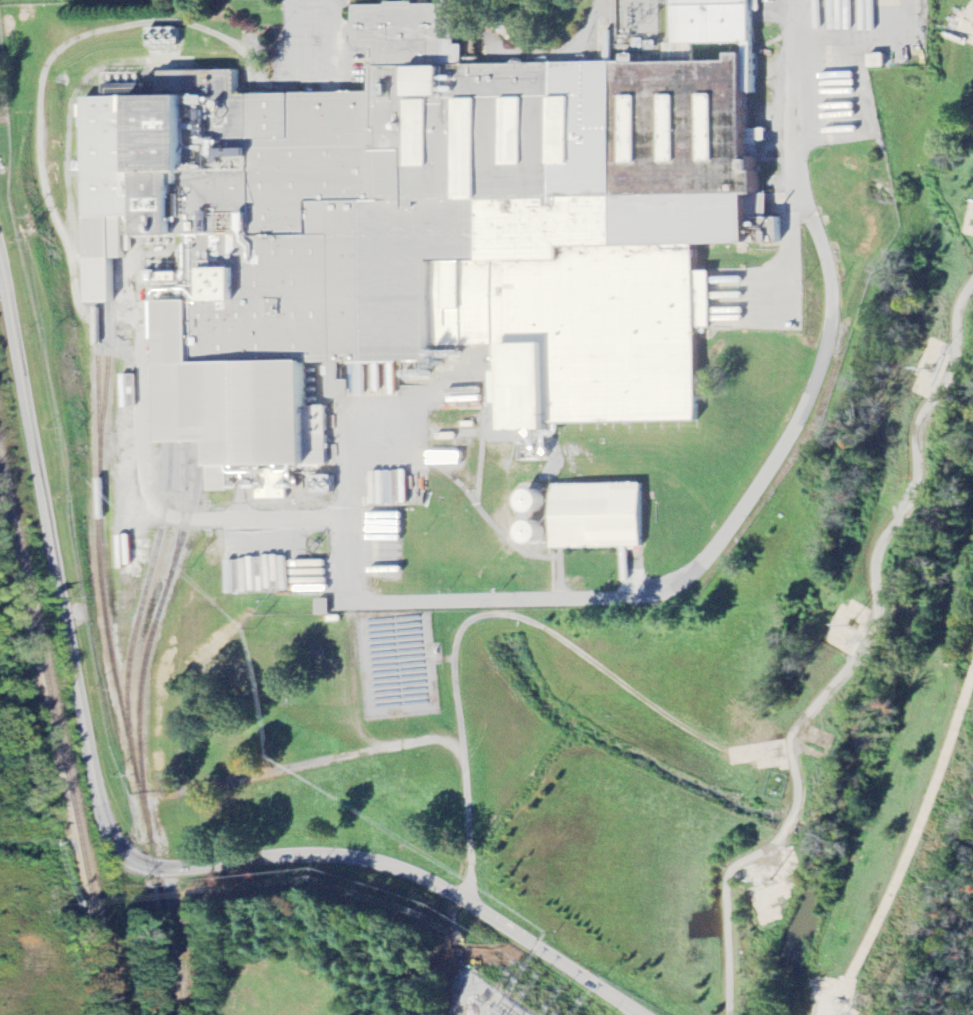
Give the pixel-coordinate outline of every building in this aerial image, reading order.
[(870,69),(887,68),(887,55),(870,55),(870,69)] [(76,106),(76,129),(84,129),(84,106),(76,106)] [(72,164),(72,172),(85,172),(85,164),(72,164)] [(554,550),(646,549),(645,485),(552,486),(552,492),(519,493),(520,506),(529,506),(529,515),(546,515),(546,507),(554,507),(554,550)] [(520,525),(520,544),(549,544),(548,525),(520,525)] [(330,617),(330,601),(317,601),(317,617),(330,617)]
